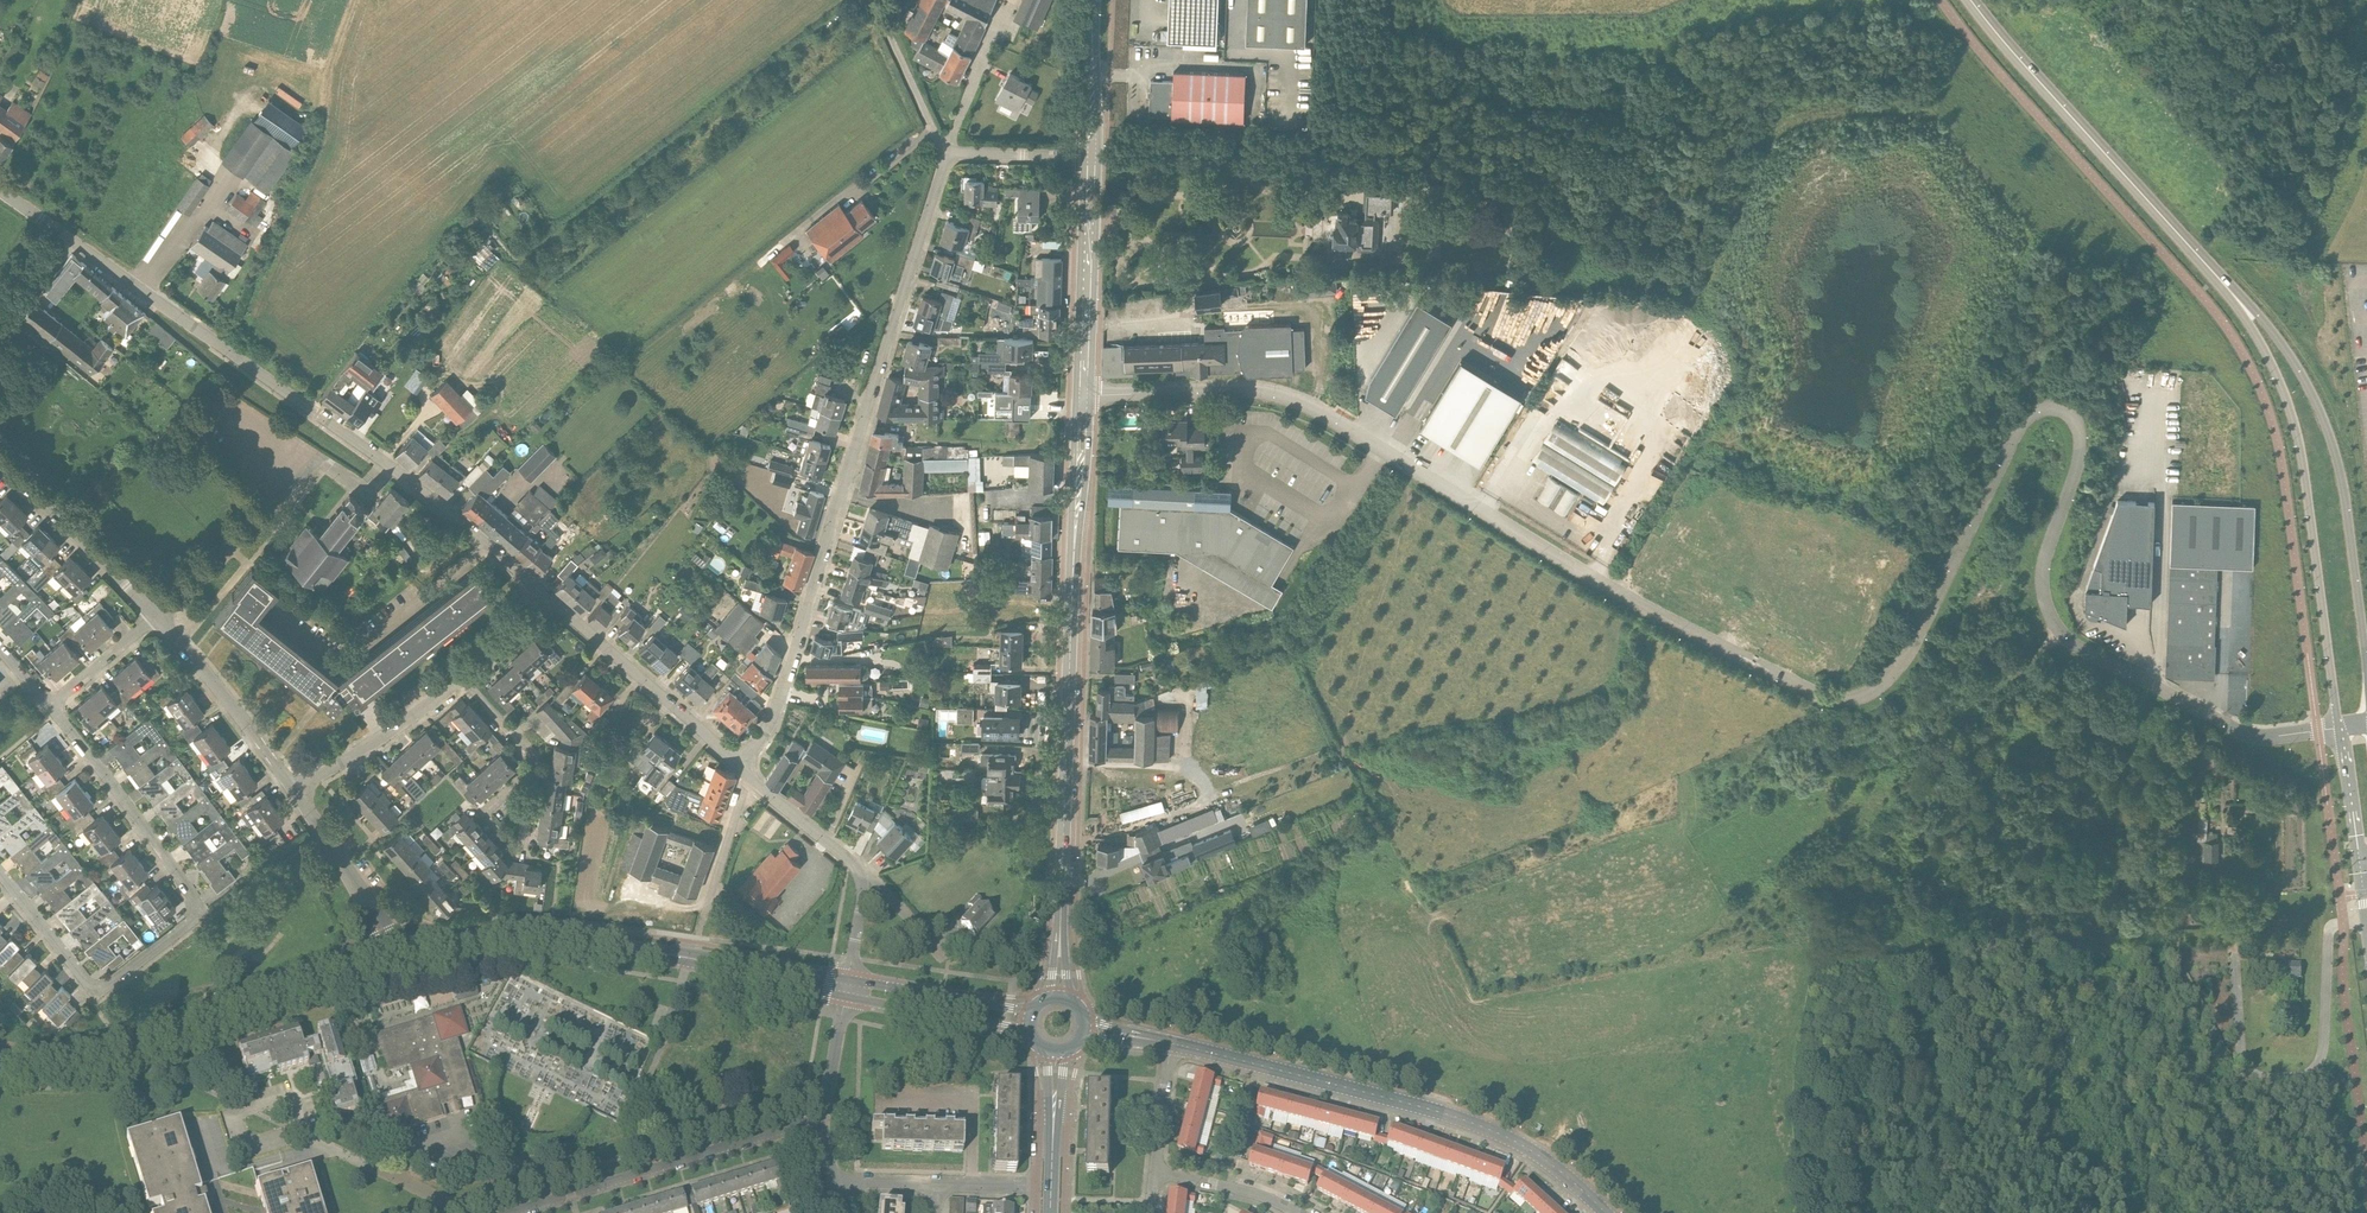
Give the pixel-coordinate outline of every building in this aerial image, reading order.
[(910,43),(933,57),(930,66),(957,81),(986,25),(997,0),(918,0),(914,8),(903,3),(896,17),(910,43)] [(1038,28),(1051,0),(1023,0),(1015,18),(1038,28)] [(1246,43),(1305,45),(1307,0),(1248,0),(1246,43)] [(31,83),(41,88),(49,74),(39,69),(31,83)] [(1172,117),(1172,118),(1172,119),(1244,121),(1246,74),(1174,71),(1174,81),(1151,80),(1150,91),(1148,91),(1148,96),(1150,97),(1149,116),(1172,117)] [(1010,74),(1007,81),(997,100),(1018,110),(1031,84),(1010,74)] [(1,130),(0,130),(0,164),(30,115),(31,113),(12,101),(6,109),(0,104),(0,129),(1,130)] [(180,136),(190,147),(214,125),(204,114),(180,136)] [(245,175),(268,192),(296,152),(251,119),(221,161),(243,177),(245,175)] [(176,206),(190,214),(210,185),(209,184),(212,180),(202,172),(198,177),(196,175),(176,206)] [(982,205),(997,206),(997,187),(984,186),(984,180),(966,179),(966,200),(982,200),(982,205)] [(1018,216),(1018,229),(1032,229),(1032,219),(1039,219),(1040,189),(1006,188),(1005,194),(1019,195),(1018,216)] [(263,217),(257,213),(266,201),(251,190),(245,199),(237,193),(225,209),(243,221),(245,219),(256,227),(263,217)] [(805,231),(829,260),(862,234),(859,229),(875,217),(861,200),(845,212),(839,204),(805,231)] [(987,221),(982,219),(957,212),(961,214),(958,224),(947,221),(941,240),(963,247),(966,237),(974,239),(979,223),(985,225),(987,221)] [(1347,248),(1374,249),(1375,219),(1349,217),(1349,213),(1340,213),(1340,224),(1335,224),(1334,240),(1331,239),(1330,251),(1346,252),(1346,250),(1347,250),(1347,248)] [(213,298),(226,280),(224,278),(248,244),(214,220),(214,221),(213,220),(209,226),(206,223),(190,246),(215,263),(211,270),(209,268),(196,286),(213,298)] [(793,251),(788,244),(769,259),(784,278),(790,273),(781,260),(793,251)] [(492,252),(479,264),(485,271),(498,259),(492,252)] [(971,268),(972,267),(974,259),(975,258),(956,252),(954,259),(946,256),(946,257),(936,254),(931,269),(941,273),(961,279),(965,266),(971,268)] [(70,256),(44,290),(50,295),(56,299),(73,277),(96,295),(101,299),(99,302),(108,310),(104,315),(108,318),(105,322),(108,325),(114,330),(115,329),(117,326),(125,332),(126,333),(143,311),(120,292),(114,288),(107,282),(84,263),(82,265),(70,256)] [(1037,304),(1060,305),(1061,281),(1061,258),(1036,258),(1035,276),(1038,276),(1038,281),(1037,304)] [(1304,296),(1338,292),(1336,280),(1303,283),(1304,296)] [(406,293),(410,297),(420,285),(415,282),(406,293)] [(1199,307),(1203,306),(1222,304),(1221,296),(1246,293),(1246,288),(1241,288),(1241,285),(1238,285),(1221,287),(1197,290),(1199,307)] [(938,315),(944,317),(947,318),(955,295),(942,290),(939,300),(931,297),(932,295),(925,293),(924,295),(923,295),(919,309),(938,315)] [(1363,391),(1394,409),(1449,318),(1415,297),(1368,374),(1363,391)] [(105,358),(113,347),(100,337),(97,342),(88,336),(85,339),(75,332),(65,323),(35,300),(22,316),(70,355),(64,362),(86,380),(103,360),(104,360),(105,358)] [(998,301),(996,308),(1009,312),(1011,305),(998,301)] [(1030,313),(1034,313),(1060,314),(1060,305),(1037,304),(1030,304),(1030,313)] [(922,325),(924,326),(934,329),(940,329),(944,317),(938,315),(919,309),(914,323),(915,323),(915,325),(921,327),(922,325)] [(1019,324),(1023,324),(1059,325),(1060,314),(1034,313),(1034,318),(1019,318),(1019,324)] [(176,338),(154,321),(148,329),(159,338),(161,335),(172,343),(176,338)] [(1059,334),(1059,325),(1023,324),(1023,333),(1033,334),(1059,334)] [(1190,372),(1190,374),(1207,374),(1207,373),(1244,372),(1248,376),(1293,374),(1293,369),(1306,368),(1304,329),(1291,329),(1291,324),(1246,325),(1243,330),(1224,331),(1224,327),(1203,328),(1203,342),(1182,343),(1182,344),(1124,346),(1105,347),(1104,371),(1104,372),(1106,374),(1107,375),(1131,374),(1131,370),(1177,369),(1177,372),(1190,372)] [(961,337),(942,336),(938,336),(938,345),(961,345),(961,337)] [(989,362),(1006,362),(1016,362),(1016,355),(1025,355),(1033,355),(1034,340),(1004,338),(1004,339),(1003,354),(1001,354),(979,353),(979,362),(989,362)] [(913,362),(926,365),(932,346),(919,342),(919,344),(908,341),(903,359),(913,362)] [(839,356),(846,351),(840,345),(834,350),(839,356)] [(336,406),(348,389),(345,387),(353,377),(356,379),(370,361),(366,358),(368,356),(360,350),(358,352),(357,351),(322,396),(336,406)] [(1522,397),(1461,359),(1420,426),(1481,464),(1522,397)] [(336,406),(347,414),(380,369),(370,361),(356,379),(359,382),(351,392),(348,389),(336,406)] [(904,379),(940,387),(940,379),(939,365),(939,364),(926,365),(913,362),(905,362),(904,379)] [(988,372),(1005,372),(1006,373),(1006,370),(1006,362),(989,362),(988,372)] [(370,415),(380,401),(369,393),(385,373),(380,369),(347,414),(358,422),(365,412),(370,415)] [(406,383),(418,392),(427,380),(415,371),(406,383)] [(1033,374),(1011,373),(1011,375),(1010,390),(1032,392),(1033,374)] [(895,420),(927,421),(939,421),(940,418),(940,387),(904,379),(889,375),(878,414),(895,419),(895,420)] [(456,422),(457,422),(471,408),(473,406),(461,394),(446,379),(430,394),(456,422)] [(819,409),(839,415),(844,398),(828,393),(831,384),(818,381),(814,393),(823,396),(819,409)] [(1031,394),(996,393),(996,409),(1014,410),(1014,418),(1030,419),(1031,394)] [(457,422),(464,429),(478,415),(471,408),(457,422)] [(816,418),(814,425),(834,431),(839,415),(819,409),(816,418)] [(787,424),(810,431),(812,424),(789,417),(789,418),(787,424)] [(1168,421),(1162,421),(1163,445),(1181,445),(1181,447),(1186,447),(1187,456),(1182,456),(1182,470),(1203,470),(1203,455),(1194,456),(1193,447),(1205,446),(1205,428),(1188,428),(1187,420),(1172,420),(1172,417),(1168,417),(1168,421)] [(1006,436),(1020,435),(1019,420),(1005,421),(1006,436)] [(1536,464),(1597,502),(1622,460),(1561,422),(1536,464)] [(803,454),(825,461),(830,445),(808,438),(810,431),(787,424),(785,432),(799,437),(794,452),(803,454)] [(741,432),(747,434),(749,427),(743,425),(741,432)] [(877,496),(904,495),(904,494),(923,493),(924,474),(925,458),(923,458),(924,446),(903,446),(904,441),(898,440),(899,434),(885,432),(885,427),(876,426),(875,431),(873,431),(866,461),(859,490),(878,494),(877,496)] [(424,453),(428,457),(443,442),(439,438),(427,450),(411,435),(395,453),(409,466),(424,453)] [(433,485),(451,463),(439,453),(447,445),(443,442),(428,457),(430,460),(419,473),(433,485)] [(518,467),(532,481),(557,456),(543,442),(518,467)] [(923,458),(925,458),(934,458),(934,446),(924,446),(923,458)] [(1029,486),(1053,487),(1054,454),(1030,453),(1030,454),(1016,454),(1016,464),(1029,464),(1029,486)] [(803,456),(798,469),(820,476),(825,461),(803,454),(803,456)] [(104,466),(110,468),(113,458),(106,456),(104,466)] [(925,458),(924,474),(968,473),(968,457),(934,458),(925,458)] [(460,477),(469,486),(486,469),(491,463),(484,458),(478,465),(477,464),(467,475),(451,463),(433,485),(446,495),(460,477)] [(775,470),(790,475),(793,466),(770,459),(769,461),(767,467),(775,470)] [(492,475),(501,482),(510,472),(507,470),(502,464),(502,465),(492,475)] [(475,492),(478,489),(492,475),(486,469),(469,486),(468,486),(475,492)] [(793,475),(790,475),(775,470),(774,475),(772,482),(789,487),(793,475)] [(1548,483),(1540,496),(1569,514),(1580,496),(1549,477),(1546,482),(1548,483)] [(100,480),(93,487),(104,499),(111,492),(100,480)] [(968,480),(968,490),(981,490),(981,480),(980,480),(968,480)] [(1110,484),(1109,502),(1121,503),(1121,505),(1120,505),(1120,514),(1121,514),(1121,517),(1120,517),(1119,525),(1120,525),(1120,526),(1119,526),(1119,536),(1120,536),(1119,537),(1118,537),(1118,547),(1119,547),(1119,548),(1166,550),(1175,551),(1176,551),(1218,553),(1260,578),(1250,595),(1273,608),(1283,590),(1282,589),(1273,584),(1293,545),(1285,540),(1284,541),(1282,539),(1274,534),(1274,535),(1271,533),(1272,532),(1264,528),(1263,528),(1261,527),(1261,526),(1253,521),(1252,522),(1249,520),(1231,509),(1232,491),(1221,491),(1221,490),(1113,484),(1110,484)] [(367,515),(385,530),(409,501),(391,486),(367,515)] [(476,520),(492,501),(478,489),(475,492),(462,508),(476,520)] [(538,522),(545,514),(551,508),(531,490),(525,496),(538,507),(527,519),(534,526),(537,523),(538,522)] [(802,517),(798,532),(811,536),(823,494),(810,490),(805,506),(796,503),(793,514),(802,517)] [(0,522),(18,504),(7,493),(0,500),(0,521),(0,522)] [(349,546),(342,540),(367,509),(362,505),(363,504),(355,497),(355,498),(349,494),(321,530),(316,526),(313,529),(308,525),(282,557),(323,589),(348,557),(343,553),(349,546)] [(498,539),(514,521),(507,515),(492,501),(476,520),(498,539)] [(2092,620),(2095,613),(2112,619),(2126,624),(2127,603),(2151,604),(2153,600),(2155,502),(2118,501),(2112,517),(2094,566),(2085,590),(2085,609),(2085,611),(2085,612),(2086,615),(2087,616),(2087,617),(2089,618),(2090,619),(2091,620),(2092,620)] [(2174,676),(2213,677),(2217,567),(2253,568),(2255,505),(2172,502),(2166,660),(2175,660),(2174,676)] [(13,541),(26,529),(20,523),(29,514),(18,504),(0,522),(10,532),(7,535),(13,541)] [(1051,537),(1051,536),(1052,507),(1032,506),(1030,521),(1025,521),(1026,515),(1016,514),(1016,522),(1002,522),(1001,536),(1051,537)] [(538,522),(551,534),(554,531),(551,528),(561,517),(551,508),(545,514),(538,522)] [(949,571),(949,568),(959,540),(960,534),(931,525),(930,527),(870,508),(865,524),(900,535),(915,540),(910,558),(949,571)] [(510,550),(526,533),(520,527),(522,524),(516,518),(514,521),(498,539),(510,550)] [(692,529),(699,534),(703,526),(696,521),(692,529)] [(534,526),(531,529),(535,533),(541,527),(537,523),(534,526)] [(22,543),(32,553),(50,535),(39,524),(30,533),(26,529),(13,541),(18,547),(22,543)] [(866,548),(880,553),(885,554),(888,545),(880,542),(882,538),(898,542),(900,535),(865,524),(861,536),(869,539),(866,548)] [(560,537),(554,531),(551,534),(552,535),(541,546),(525,563),(538,574),(553,557),(547,552),(560,537)] [(525,563),(541,546),(526,533),(510,550),(525,563)] [(45,572),(57,560),(52,554),(60,546),(50,535),(32,553),(42,562),(38,566),(45,572)] [(1001,554),(1033,555),(1051,556),(1051,537),(1001,536),(1001,554)] [(782,582),(801,588),(813,552),(796,546),(796,545),(770,537),(764,552),(776,556),(777,553),(790,558),(782,582)] [(403,545),(397,549),(407,563),(412,559),(403,545)] [(596,562),(608,552),(604,546),(592,555),(596,562)] [(851,568),(869,574),(873,563),(876,564),(880,553),(866,548),(864,557),(855,554),(851,568)] [(54,574),(64,584),(81,566),(70,555),(62,564),(57,560),(45,572),(50,578),(54,574)] [(1007,591),(1050,594),(1051,556),(1033,555),(1033,581),(1006,580),(1007,591)] [(569,601),(587,579),(580,573),(575,579),(569,574),(577,564),(570,558),(557,574),(563,579),(555,589),(569,601)] [(5,574),(14,583),(21,576),(4,559),(0,563),(0,578),(5,574)] [(70,597),(77,603),(89,591),(83,586),(92,577),(81,566),(64,584),(74,594),(70,597)] [(475,569),(338,677),(287,636),(258,613),(271,598),(278,589),(252,568),(232,593),(235,595),(215,619),(319,702),(324,695),(327,698),(324,700),(333,708),(338,701),(355,688),(363,698),(429,646),(495,594),(475,569)] [(888,580),(886,579),(873,575),(869,574),(851,568),(847,581),(867,587),(869,581),(886,587),(888,580)] [(873,575),(886,579),(888,574),(882,573),(882,572),(874,569),(873,575)] [(21,609),(16,605),(10,602),(21,591),(31,600),(37,594),(21,576),(14,583),(0,596),(0,624),(3,627),(21,609)] [(1094,604),(1115,604),(1111,585),(1117,584),(1116,577),(1110,578),(1110,577),(1094,577),(1094,604)] [(756,589),(759,590),(761,582),(745,578),(743,585),(756,589)] [(921,591),(927,592),(929,581),(917,578),(916,583),(923,584),(921,591)] [(582,612),(596,597),(595,596),(596,595),(602,600),(612,589),(606,583),(600,590),(587,579),(569,601),(582,612)] [(843,594),(861,600),(865,601),(867,594),(866,594),(869,587),(867,587),(847,581),(843,594)] [(599,627),(612,611),(611,610),(620,599),(618,598),(621,594),(614,587),(612,589),(602,600),(588,618),(599,627)] [(788,598),(772,594),(764,591),(759,610),(781,616),(784,607),(785,607),(788,598)] [(20,645),(34,631),(24,621),(38,608),(48,618),(54,611),(37,594),(31,600),(21,609),(3,627),(1,628),(7,634),(8,633),(20,645)] [(760,638),(755,634),(764,623),(738,601),(715,628),(746,655),(760,638)] [(838,629),(844,631),(845,630),(856,630),(861,611),(852,608),(852,607),(832,601),(826,619),(829,620),(827,626),(838,629)] [(863,611),(868,613),(877,616),(879,616),(882,605),(867,601),(863,611)] [(82,617),(85,620),(102,639),(113,629),(108,623),(113,618),(99,602),(87,613),(86,612),(82,617)] [(1092,631),(1107,631),(1118,628),(1118,627),(1131,624),(1130,614),(1117,616),(1116,609),(1116,604),(1115,604),(1094,604),(1094,609),(1092,609),(1092,631)] [(626,621),(617,631),(632,644),(645,625),(639,619),(641,616),(630,606),(620,616),(626,621)] [(663,624),(666,620),(660,614),(649,627),(655,633),(663,624)] [(90,649),(102,639),(85,620),(75,629),(71,626),(65,631),(77,644),(82,640),(90,649)] [(840,641),(856,640),(855,631),(844,631),(838,629),(837,632),(837,640),(840,640),(840,641)] [(1000,647),(1022,647),(1022,631),(1001,630),(1000,647)] [(52,649),(68,668),(79,658),(71,649),(77,644),(65,631),(59,636),(62,640),(52,649)] [(1091,664),(1115,666),(1116,645),(1106,645),(1107,631),(1092,631),(1091,664)] [(639,650),(651,660),(666,643),(654,632),(639,650)] [(548,654),(555,662),(561,657),(541,634),(535,639),(534,638),(523,648),(537,664),(548,654)] [(935,645),(952,646),(952,635),(936,637),(935,645)] [(831,654),(841,653),(840,641),(840,640),(837,640),(831,640),(816,636),(812,648),(831,654)] [(678,652),(685,658),(694,647),(688,641),(678,652)] [(751,659),(771,675),(780,654),(766,642),(751,659)] [(666,643),(651,660),(663,671),(678,653),(666,643)] [(685,658),(691,663),(700,652),(694,647),(685,658)] [(1000,647),(1000,663),(1021,664),(1022,647),(1000,647)] [(31,660),(37,654),(32,648),(25,654),(31,660)] [(527,673),(537,664),(523,648),(511,658),(515,662),(527,673)] [(68,668),(52,649),(41,658),(37,654),(31,660),(42,673),(48,668),(56,678),(68,668)] [(151,676),(154,680),(161,674),(147,658),(141,663),(136,656),(124,666),(140,685),(151,676)] [(770,675),(771,675),(751,659),(747,664),(742,660),(735,668),(740,672),(759,689),(771,675),(770,675)] [(1142,669),(1158,665),(1156,659),(1141,663),(1142,669)] [(699,702),(714,685),(709,680),(719,668),(712,661),(701,674),(687,691),(699,702)] [(504,672),(518,688),(530,677),(527,673),(515,662),(504,672)] [(674,681),(687,691),(701,674),(689,663),(674,681)] [(974,673),(991,674),(992,664),(974,663),(974,673)] [(806,678),(844,679),(843,665),(807,665),(806,678)] [(844,679),(862,679),(865,679),(867,678),(869,676),(869,674),(870,671),(869,669),(867,667),(865,666),(861,666),(861,665),(843,665),(844,679)] [(115,690),(127,703),(133,698),(130,694),(140,685),(124,666),(113,676),(121,685),(115,690)] [(513,707),(515,706),(507,698),(518,688),(504,672),(493,682),(494,684),(488,689),(519,722),(523,719),(513,707)] [(572,689),(585,700),(598,684),(585,672),(581,677),(575,673),(555,696),(561,702),(572,689)] [(724,672),(719,677),(725,682),(726,682),(730,677),(724,672)] [(730,677),(739,686),(751,697),(752,697),(757,691),(734,673),(730,677)] [(968,680),(991,681),(991,674),(974,673),(968,673),(968,680)] [(1125,682),(1135,682),(1135,674),(1125,673),(1125,682)] [(733,691),(739,686),(730,677),(726,682),(725,682),(721,687),(726,691),(720,698),(733,709),(742,699),(733,691)] [(996,682),(995,699),(1020,700),(1020,683),(996,682)] [(839,696),(872,697),(874,697),(874,696),(872,696),(872,686),(871,686),(871,683),(864,683),(840,683),(839,696)] [(1980,688),(1983,696),(1997,691),(1994,683),(1980,688)] [(587,714),(594,720),(606,706),(604,704),(612,695),(598,684),(585,700),(593,707),(587,714)] [(1112,699),(1135,700),(1135,695),(1133,695),(1125,694),(1125,685),(1110,684),(1110,687),(1098,687),(1097,712),(1108,712),(1112,712),(1112,699)] [(120,708),(127,703),(115,690),(110,694),(102,685),(91,694),(111,718),(121,710),(120,708)] [(542,692),(547,697),(554,691),(550,686),(542,692)] [(167,703),(175,715),(195,700),(186,688),(176,695),(171,689),(158,700),(163,706),(167,703)] [(535,699),(539,704),(547,697),(542,692),(535,699)] [(110,718),(111,718),(91,694),(79,704),(87,714),(81,719),(92,732),(108,718),(109,718),(110,718)] [(839,709),(872,709),(872,697),(839,696),(839,709)] [(742,699),(733,709),(725,718),(738,730),(760,705),(752,697),(751,697),(746,703),(742,699)] [(462,728),(478,714),(468,703),(466,704),(461,698),(439,718),(445,725),(452,718),(462,728)] [(725,718),(733,709),(720,698),(712,707),(725,718)] [(185,736),(198,725),(194,719),(204,712),(195,700),(175,715),(184,726),(180,729),(185,736)] [(541,717),(553,707),(548,701),(536,712),(541,717)] [(553,707),(541,717),(546,723),(558,712),(553,707)] [(957,723),(973,723),(974,707),(958,707),(957,723)] [(558,712),(546,723),(551,728),(563,718),(558,712)] [(1156,715),(1136,714),(1135,745),(1118,744),(1118,732),(1107,732),(1108,712),(1097,712),(1090,712),(1089,757),(1106,758),(1135,759),(1135,758),(1155,759),(1155,757),(1156,715)] [(465,746),(470,753),(475,748),(492,732),(487,727),(488,725),(478,714),(462,728),(472,739),(465,746)] [(593,726),(600,731),(609,720),(603,715),(593,726)] [(983,715),(982,734),(1019,735),(1020,719),(1003,718),(1003,715),(983,715)] [(125,766),(140,754),(133,744),(148,733),(156,743),(163,737),(149,718),(109,749),(113,755),(115,753),(125,766)] [(567,722),(563,718),(551,728),(556,734),(568,723),(567,722)] [(554,746),(552,762),(574,764),(578,765),(582,736),(589,735),(571,719),(567,722),(568,723),(573,729),(561,739),(560,747),(554,746)] [(620,729),(628,735),(635,726),(627,720),(620,729)] [(198,754),(202,751),(222,735),(213,723),(203,731),(198,725),(185,736),(189,742),(198,754)] [(573,729),(568,723),(556,734),(561,739),(573,729)] [(457,765),(463,759),(433,726),(428,731),(426,730),(414,741),(429,756),(440,746),(457,765)] [(644,757),(652,764),(668,743),(655,732),(634,759),(639,763),(644,757)] [(211,771),(225,760),(221,755),(231,747),(222,735),(202,751),(210,762),(206,765),(211,771)] [(139,786),(155,774),(147,763),(162,752),(170,762),(178,756),(163,737),(156,743),(140,754),(125,766),(123,768),(128,774),(130,772),(139,786)] [(489,763),(503,778),(514,768),(513,767),(519,761),(498,739),(492,745),(499,753),(489,763)] [(798,758),(800,755),(804,758),(821,769),(806,793),(793,785),(787,796),(799,805),(799,804),(813,815),(829,790),(834,782),(835,783),(848,762),(816,740),(808,751),(803,748),(804,746),(792,740),(766,780),(779,789),(798,758)] [(418,766),(429,756),(414,741),(403,751),(418,766)] [(961,751),(980,752),(981,743),(961,742),(961,751)] [(664,775),(664,772),(680,752),(668,743),(652,764),(635,786),(646,794),(653,784),(655,786),(664,775)] [(28,760),(37,771),(57,756),(47,744),(38,751),(33,746),(19,756),(24,763),(28,760)] [(480,753),(475,748),(470,753),(468,755),(472,760),(480,753)] [(394,762),(388,768),(398,779),(403,784),(417,800),(426,791),(410,774),(418,766),(403,751),(393,761),(394,762)] [(988,769),(1015,770),(1015,754),(981,753),(981,763),(988,763),(988,769)] [(47,792),(61,781),(56,775),(66,767),(57,756),(37,771),(46,782),(42,785),(47,792)] [(154,804),(169,793),(161,782),(177,771),(185,781),(192,775),(178,756),(170,762),(155,774),(139,786),(137,787),(142,793),(144,791),(154,804)] [(224,789),(228,786),(249,771),(239,759),(229,766),(225,760),(211,771),(224,789)] [(550,775),(566,779),(571,780),(574,764),(552,762),(550,775)] [(492,788),(503,778),(489,763),(477,773),(492,788)] [(4,782),(12,793),(20,787),(2,764),(0,766),(0,785),(4,782)] [(710,781),(729,789),(735,774),(715,766),(711,777),(707,775),(705,779),(710,780),(710,781)] [(392,784),(398,779),(388,768),(382,773),(391,783),(392,784)] [(988,786),(1014,786),(1020,787),(1021,770),(1015,770),(988,769),(988,771),(999,771),(999,776),(982,776),(982,785),(988,786)] [(238,807),(252,796),(248,790),(258,783),(249,771),(228,786),(237,797),(233,800),(238,807)] [(584,781),(590,783),(593,774),(587,771),(584,781)] [(430,779),(434,784),(442,777),(437,772),(430,779)] [(480,799),(492,788),(477,773),(467,782),(459,774),(453,780),(473,802),(479,797),(480,799)] [(168,824),(183,812),(175,801),(191,790),(199,800),(206,795),(192,775),(185,781),(169,793),(154,804),(152,806),(156,812),(158,811),(168,824)] [(543,790),(564,793),(566,779),(550,775),(545,775),(543,790)] [(667,795),(676,784),(669,778),(660,790),(667,795)] [(56,795),(65,806),(84,791),(75,779),(65,786),(61,781),(47,792),(52,798),(56,795)] [(392,784),(397,789),(401,785),(403,784),(398,779),(392,784)] [(676,784),(688,788),(689,784),(680,779),(676,784)] [(580,790),(586,792),(590,783),(584,781),(580,790)] [(704,795),(724,802),(729,789),(710,781),(704,795)] [(352,797),(362,809),(378,794),(368,783),(352,797)] [(724,802),(704,795),(688,788),(676,784),(667,795),(660,803),(683,812),(688,797),(700,802),(697,810),(718,818),(724,802)] [(397,789),(401,794),(402,795),(406,791),(401,785),(397,789)] [(1014,786),(988,786),(988,801),(1014,802),(1014,786)] [(12,823),(4,813),(19,801),(27,811),(34,805),(20,787),(12,793),(0,802),(0,833),(12,823)] [(541,805),(562,808),(564,793),(543,790),(541,805)] [(74,827),(91,813),(87,808),(94,802),(84,791),(65,806),(71,815),(64,820),(71,829),(74,827)] [(251,824),(255,821),(275,806),(266,794),(256,802),(252,796),(238,807),(251,824)] [(362,809),(372,820),(388,806),(378,794),(362,809)] [(182,843),(198,831),(190,820),(205,809),(213,819),(220,814),(206,795),(199,800),(183,812),(168,824),(166,825),(171,831),(173,830),(182,843)] [(2197,841),(2197,858),(2205,858),(2205,866),(2217,867),(2217,860),(2217,840),(2218,840),(2218,834),(2212,834),(2212,830),(2210,830),(2209,834),(2206,833),(2206,815),(2205,815),(2205,810),(2206,798),(2202,797),(2201,802),(2198,830),(2198,841),(2197,841)] [(873,831),(882,811),(862,802),(857,800),(846,823),(864,831),(866,828),(873,831)] [(1123,819),(1166,812),(1165,802),(1122,808),(1123,819)] [(398,817),(397,816),(401,812),(401,810),(395,804),(393,804),(389,807),(388,806),(372,820),(383,831),(398,817)] [(27,842),(19,832),(34,820),(42,830),(49,824),(34,805),(27,811),(12,823),(0,833),(0,843),(2,841),(12,854),(27,842)] [(539,820),(560,823),(562,808),(541,805),(539,820)] [(260,836),(265,843),(279,832),(274,826),(284,818),(275,806),(255,821),(264,833),(260,836)] [(976,816),(978,816),(978,807),(959,807),(959,816),(961,816),(961,821),(975,821),(976,816)] [(466,842),(481,828),(471,817),(470,818),(464,812),(442,833),(448,838),(456,831),(466,842)] [(83,830),(92,841),(112,826),(102,814),(95,819),(91,813),(74,827),(79,833),(83,830)] [(197,862),(217,846),(209,836),(220,828),(227,838),(235,833),(220,814),(213,819),(198,831),(182,843),(181,844),(185,850),(187,849),(197,862)] [(1190,817),(1173,824),(1178,836),(1195,829),(1190,817)] [(667,828),(666,829),(645,822),(645,821),(637,818),(619,866),(649,877),(649,878),(660,882),(657,891),(691,903),(712,846),(692,839),(693,837),(667,828)] [(415,831),(420,826),(413,819),(408,823),(415,831)] [(538,843),(568,847),(569,839),(558,837),(560,823),(539,820),(537,835),(539,835),(538,843)] [(898,858),(915,840),(901,827),(896,822),(883,836),(878,840),(898,858)] [(27,873),(42,861),(34,850),(48,839),(56,848),(63,842),(49,824),(42,830),(27,842),(12,854),(10,855),(15,861),(17,860),(27,873)] [(1142,851),(1164,842),(1162,835),(1158,825),(1135,834),(1140,846),(1142,851)] [(102,862),(116,851),(111,845),(121,837),(112,826),(92,841),(101,852),(97,855),(102,862)] [(466,842),(476,853),(491,839),(481,828),(466,842)] [(1237,842),(1231,829),(1193,844),(1199,858),(1237,842)] [(383,846),(394,858),(410,843),(399,832),(383,846)] [(217,892),(236,878),(228,868),(227,870),(219,859),(234,847),(242,858),(250,852),(235,833),(227,838),(217,846),(197,862),(195,863),(200,869),(201,868),(211,881),(209,882),(217,892)] [(429,846),(434,842),(427,834),(422,838),(429,846)] [(482,868),(498,854),(502,850),(491,839),(476,853),(476,854),(472,858),(481,868),(481,867),(482,868)] [(41,892),(57,879),(48,869),(63,857),(71,867),(79,862),(63,842),(56,848),(57,849),(42,861),(27,873),(25,874),(30,880),(32,879),(41,892)] [(436,853),(440,849),(434,842),(429,846),(436,853)] [(394,858),(404,869),(420,855),(410,843),(394,858)] [(779,897),(776,894),(801,865),(794,859),(800,852),(789,843),(767,867),(762,863),(739,889),(744,893),(743,894),(765,913),(779,897)] [(1098,859),(1119,860),(1134,854),(1142,851),(1140,846),(1131,846),(1119,845),(1099,844),(1098,859)] [(111,865),(120,876),(139,861),(130,849),(120,856),(116,851),(102,862),(107,868),(111,865)] [(1150,877),(1171,869),(1191,861),(1188,852),(1168,861),(1165,852),(1143,861),(1144,864),(1142,866),(1143,870),(1147,870),(1150,877)] [(508,884),(515,885),(518,862),(512,861),(508,865),(498,854),(482,868),(492,880),(494,878),(499,884),(507,877),(509,877),(508,884)] [(404,869),(414,879),(430,866),(420,855),(404,869)] [(457,870),(462,866),(455,859),(451,863),(457,870)] [(445,872),(450,868),(443,860),(438,864),(445,872)] [(129,896),(143,886),(139,880),(148,872),(139,861),(120,876),(128,887),(124,890),(129,896)] [(56,910),(72,898),(63,888),(78,876),(86,886),(94,881),(79,862),(71,867),(57,879),(41,892),(40,893),(44,899),(46,898),(56,910)] [(523,888),(538,890),(541,869),(525,867),(526,863),(518,862),(515,885),(514,892),(522,893),(523,888)] [(420,894),(436,880),(427,870),(430,866),(414,879),(410,883),(420,894)] [(464,877),(469,873),(462,866),(457,870),(464,877)] [(452,879),(456,875),(450,868),(445,872),(452,879)] [(420,894),(430,905),(446,891),(436,880),(420,894)] [(71,929),(86,917),(78,907),(93,895),(101,905),(109,900),(94,881),(86,886),(72,898),(56,910),(55,912),(59,918),(61,916),(71,929)] [(465,894),(470,890),(463,882),(458,887),(465,894)] [(137,899),(147,911),(167,896),(157,884),(147,891),(143,886),(129,896),(133,902),(137,899)] [(465,909),(466,907),(456,905),(455,904),(457,903),(446,891),(430,905),(440,917),(445,912),(450,917),(463,915),(464,913),(465,912),(466,911),(465,909)] [(984,900),(978,894),(969,905),(974,910),(961,923),(975,936),(993,917),(980,905),(983,902),(982,901),(984,900)] [(155,922),(152,924),(157,932),(171,921),(166,915),(176,907),(167,896),(147,911),(155,922)] [(86,948),(101,936),(93,925),(108,914),(116,924),(124,918),(109,900),(101,905),(86,917),(71,929),(70,931),(74,936),(76,935),(86,948)] [(101,967),(117,955),(108,944),(123,932),(132,943),(139,937),(124,918),(116,924),(101,936),(86,948),(84,949),(89,955),(91,954),(101,967)] [(24,957),(16,948),(20,944),(11,936),(7,940),(0,947),(0,964),(4,960),(12,968),(24,957)] [(29,985),(41,973),(32,965),(37,961),(28,952),(24,957),(12,968),(8,972),(17,981),(21,977),(29,985)] [(120,952),(108,962),(113,967),(125,958),(120,952)] [(2280,978),(2301,978),(2301,965),(2272,965),(2272,978),(2280,978)] [(46,1002),(58,990),(49,982),(53,978),(45,969),(41,973),(29,985),(25,989),(34,997),(38,994),(46,1002)] [(50,1014),(54,1010),(63,1019),(75,1007),(66,998),(71,994),(62,986),(58,990),(46,1002),(42,1006),(50,1014)] [(417,1090),(377,1102),(387,1133),(441,1117),(437,1105),(472,1095),(471,1094),(475,1093),(458,1039),(469,1036),(460,1007),(432,1016),(432,1017),(376,1034),(388,1072),(410,1066),(417,1090)] [(319,1038),(303,1043),(298,1027),(286,1031),(274,1034),(263,1038),(251,1041),(239,1045),(244,1063),(250,1080),(261,1077),(273,1073),(285,1070),(297,1066),(309,1063),(306,1055),(313,1053),(314,1056),(321,1054),(327,1074),(320,1076),(323,1088),(331,1086),(332,1091),(330,1092),(338,1115),(358,1109),(354,1094),(351,1086),(357,1084),(353,1072),(350,1060),(344,1061),(334,1027),(317,1032),(319,1038)] [(1194,1088),(1211,1093),(1213,1086),(1220,1088),(1222,1079),(1198,1073),(1194,1088)] [(1017,1150),(1017,1128),(1018,1085),(996,1084),(995,1128),(994,1171),(1016,1172),(1017,1150)] [(1110,1153),(1110,1131),(1112,1087),(1090,1087),(1088,1130),(1087,1174),(1109,1174),(1110,1153)] [(1190,1104),(1207,1108),(1211,1093),(1194,1088),(1190,1104)] [(1266,1111),(1272,1113),(1276,1096),(1261,1092),(1255,1116),(1264,1119),(1266,1111)] [(1272,1113),(1286,1117),(1291,1099),(1276,1096),(1272,1113)] [(1286,1117),(1301,1120),(1305,1103),(1291,1099),(1286,1117)] [(1301,1120),(1316,1124),(1320,1107),(1305,1103),(1301,1120)] [(1186,1119),(1203,1124),(1207,1108),(1190,1104),(1186,1119)] [(1316,1124),(1330,1128),(1335,1111),(1320,1107),(1316,1124)] [(1330,1128),(1345,1132),(1350,1115),(1335,1111),(1330,1128)] [(1345,1132),(1360,1136),(1364,1118),(1350,1115),(1345,1132)] [(1381,1144),(1383,1136),(1376,1134),(1379,1122),(1364,1118),(1360,1136),(1375,1139),(1374,1142),(1381,1144)] [(1182,1134),(1199,1139),(1203,1124),(1186,1119),(1182,1134)] [(205,1201),(198,1203),(195,1193),(202,1191),(200,1184),(180,1120),(157,1127),(150,1129),(127,1137),(149,1207),(161,1203),(164,1212),(209,1212),(205,1201)] [(882,1149),(943,1151),(963,1151),(964,1129),(883,1127),(883,1124),(872,1123),(872,1131),(876,1131),(876,1141),(882,1141),(882,1149)] [(1389,1143),(1402,1148),(1408,1131),(1394,1126),(1390,1138),(1383,1136),(1381,1144),(1383,1145),(1382,1149),(1386,1150),(1387,1146),(1388,1146),(1389,1143)] [(1402,1148),(1416,1153),(1422,1136),(1408,1131),(1402,1148)] [(1264,1171),(1270,1153),(1263,1151),(1265,1146),(1271,1148),(1275,1137),(1260,1132),(1254,1148),(1256,1149),(1250,1166),(1264,1171)] [(1199,1139),(1182,1134),(1178,1149),(1202,1156),(1205,1147),(1198,1145),(1199,1139)] [(1416,1153),(1430,1158),(1436,1141),(1422,1136),(1416,1153)] [(1430,1158),(1444,1163),(1450,1146),(1436,1141),(1430,1158)] [(1444,1163),(1458,1168),(1464,1151),(1450,1146),(1444,1163)] [(1458,1168),(1472,1173),(1478,1156),(1464,1151),(1458,1168)] [(1264,1171),(1279,1176),(1285,1158),(1270,1153),(1264,1171)] [(1312,1173),(1318,1177),(1321,1168),(1328,1156),(1321,1153),(1316,1166),(1314,1165),(1313,1167),(1299,1163),(1294,1181),(1308,1185),(1312,1173)] [(1216,1161),(1222,1163),(1224,1156),(1217,1154),(1216,1161)] [(1472,1173),(1486,1178),(1492,1161),(1478,1156),(1472,1173)] [(1279,1176),(1294,1181),(1299,1163),(1285,1158),(1279,1176)] [(1505,1191),(1509,1184),(1501,1178),(1506,1166),(1492,1161),(1486,1178),(1484,1184),(1498,1189),(1499,1186),(1505,1191)] [(766,1186),(780,1181),(774,1164),(760,1168),(766,1186)] [(209,1212),(266,1212),(257,1184),(252,1168),(200,1184),(202,1191),(195,1193),(198,1203),(205,1201),(209,1212)] [(324,1212),(314,1180),(310,1168),(304,1170),(286,1175),(281,1177),(264,1182),(257,1184),(266,1212),(325,1212),(324,1212)] [(752,1190),(766,1186),(760,1168),(747,1172),(752,1190)] [(1331,1197),(1339,1181),(1326,1174),(1328,1171),(1321,1168),(1318,1177),(1324,1180),(1318,1191),(1331,1197)] [(738,1194),(752,1190),(747,1172),(733,1176),(738,1194)] [(725,1198),(738,1194),(733,1176),(719,1180),(725,1198)] [(711,1202),(725,1198),(719,1180),(705,1185),(711,1202)] [(1514,1194),(1524,1203),(1536,1190),(1526,1180),(1517,1190),(1509,1184),(1505,1191),(1512,1196),(1514,1194)] [(1331,1197),(1344,1204),(1352,1188),(1339,1181),(1331,1197)] [(696,1207),(711,1202),(705,1185),(692,1189),(693,1192),(688,1194),(691,1206),(696,1205),(696,1207)] [(1344,1204),(1356,1211),(1365,1195),(1352,1188),(1344,1204)] [(1524,1203),(1535,1212),(1547,1200),(1536,1190),(1524,1203)] [(691,1206),(688,1194),(682,1195),(681,1192),(668,1196),(674,1212),(676,1212),(688,1210),(687,1207),(691,1206)] [(1169,1206),(1187,1208),(1187,1202),(1194,1203),(1195,1196),(1171,1192),(1169,1206)] [(1361,1212),(1372,1212),(1378,1201),(1365,1195),(1356,1211),(1361,1212)] [(668,1196),(654,1200),(658,1212),(674,1212),(668,1196)] [(976,1200),(966,1199),(966,1212),(975,1212),(976,1200)] [(654,1200),(640,1204),(643,1212),(658,1212),(654,1200)] [(1535,1212),(1554,1212),(1558,1210),(1547,1200),(1535,1212)] [(1391,1208),(1378,1201),(1372,1212),(1388,1212),(1391,1208)] [(766,1211),(763,1202),(756,1204),(759,1212),(760,1212),(766,1211)] [(903,1212),(900,1212),(901,1205),(879,1203),(878,1212),(903,1212)] [(640,1204),(627,1209),(628,1212),(643,1212),(640,1204)] [(756,1204),(750,1206),(752,1212),(759,1212),(756,1204)]
